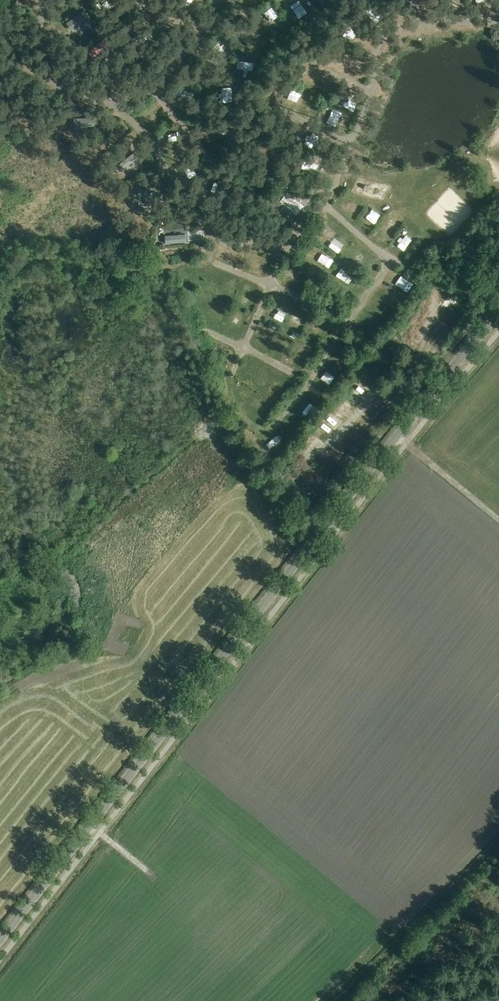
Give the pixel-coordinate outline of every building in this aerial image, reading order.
[(269,14),(273,24),(283,20),(279,10),(269,14)] [(94,35),(99,30),(90,18),(82,25),(86,30),(88,28),(94,35)] [(109,36),(97,44),(102,52),(115,44),(109,36)] [(348,64),(355,67),(359,58),(352,55),(348,64)] [(75,119),(75,127),(96,126),(96,118),(75,119)] [(100,142),(106,136),(102,133),(97,139),(100,142)] [(121,164),(125,168),(136,159),(133,154),(121,164)] [(288,183),(271,205),(291,220),(308,199),(288,183)] [(144,191),(142,197),(162,201),(163,195),(144,191)] [(353,218),(358,213),(355,211),(360,205),(354,200),(345,211),(353,218)] [(370,220),(366,223),(370,228),(381,219),(376,212),(369,218),(370,220)] [(387,239),(391,235),(384,229),(381,234),(387,239)] [(401,243),(397,248),(405,253),(409,248),(401,243)] [(449,263),(445,261),(438,255),(433,261),(440,266),(441,264),(442,264),(446,267),(449,263)] [(249,266),(269,270),(271,261),(250,257),(249,266)] [(363,272),(374,277),(378,269),(367,264),(363,272)] [(400,315),(408,303),(403,299),(394,311),(400,315)] [(382,320),(391,327),(398,318),(389,311),(382,320)]
